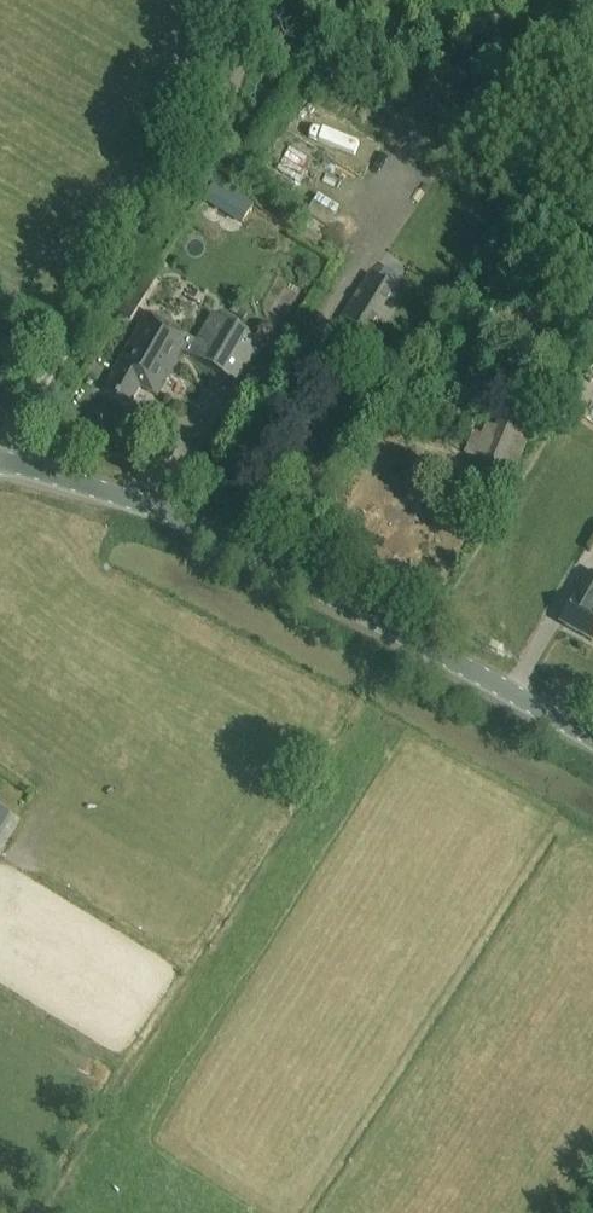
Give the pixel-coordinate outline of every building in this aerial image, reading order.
[(292,194),(298,183),(268,167),(263,177),(292,194)] [(213,183),(203,199),(228,214),(238,197),(213,183)] [(371,347),(403,296),(369,275),(338,327),(371,347)] [(240,388),(263,348),(215,320),(199,346),(145,315),(112,372),(114,373),(103,392),(128,407),(139,388),(156,398),(182,354),(240,388)] [(473,359),(463,381),(482,390),(492,368),(473,359)] [(416,413),(409,432),(437,443),(445,425),(416,413)] [(517,467),(532,430),(494,415),(489,426),(486,425),(481,435),(473,432),(464,454),(480,461),(473,478),(493,487),(499,471),(504,472),(507,463),(517,467)] [(415,473),(404,487),(426,504),(432,497),(427,493),(432,486),(415,473)] [(377,572),(426,600),(440,574),(392,547),(377,572)] [(559,620),(590,641),(592,636),(592,572),(577,596),(575,595),(559,620)] [(13,816),(0,809),(0,838),(13,816)]
